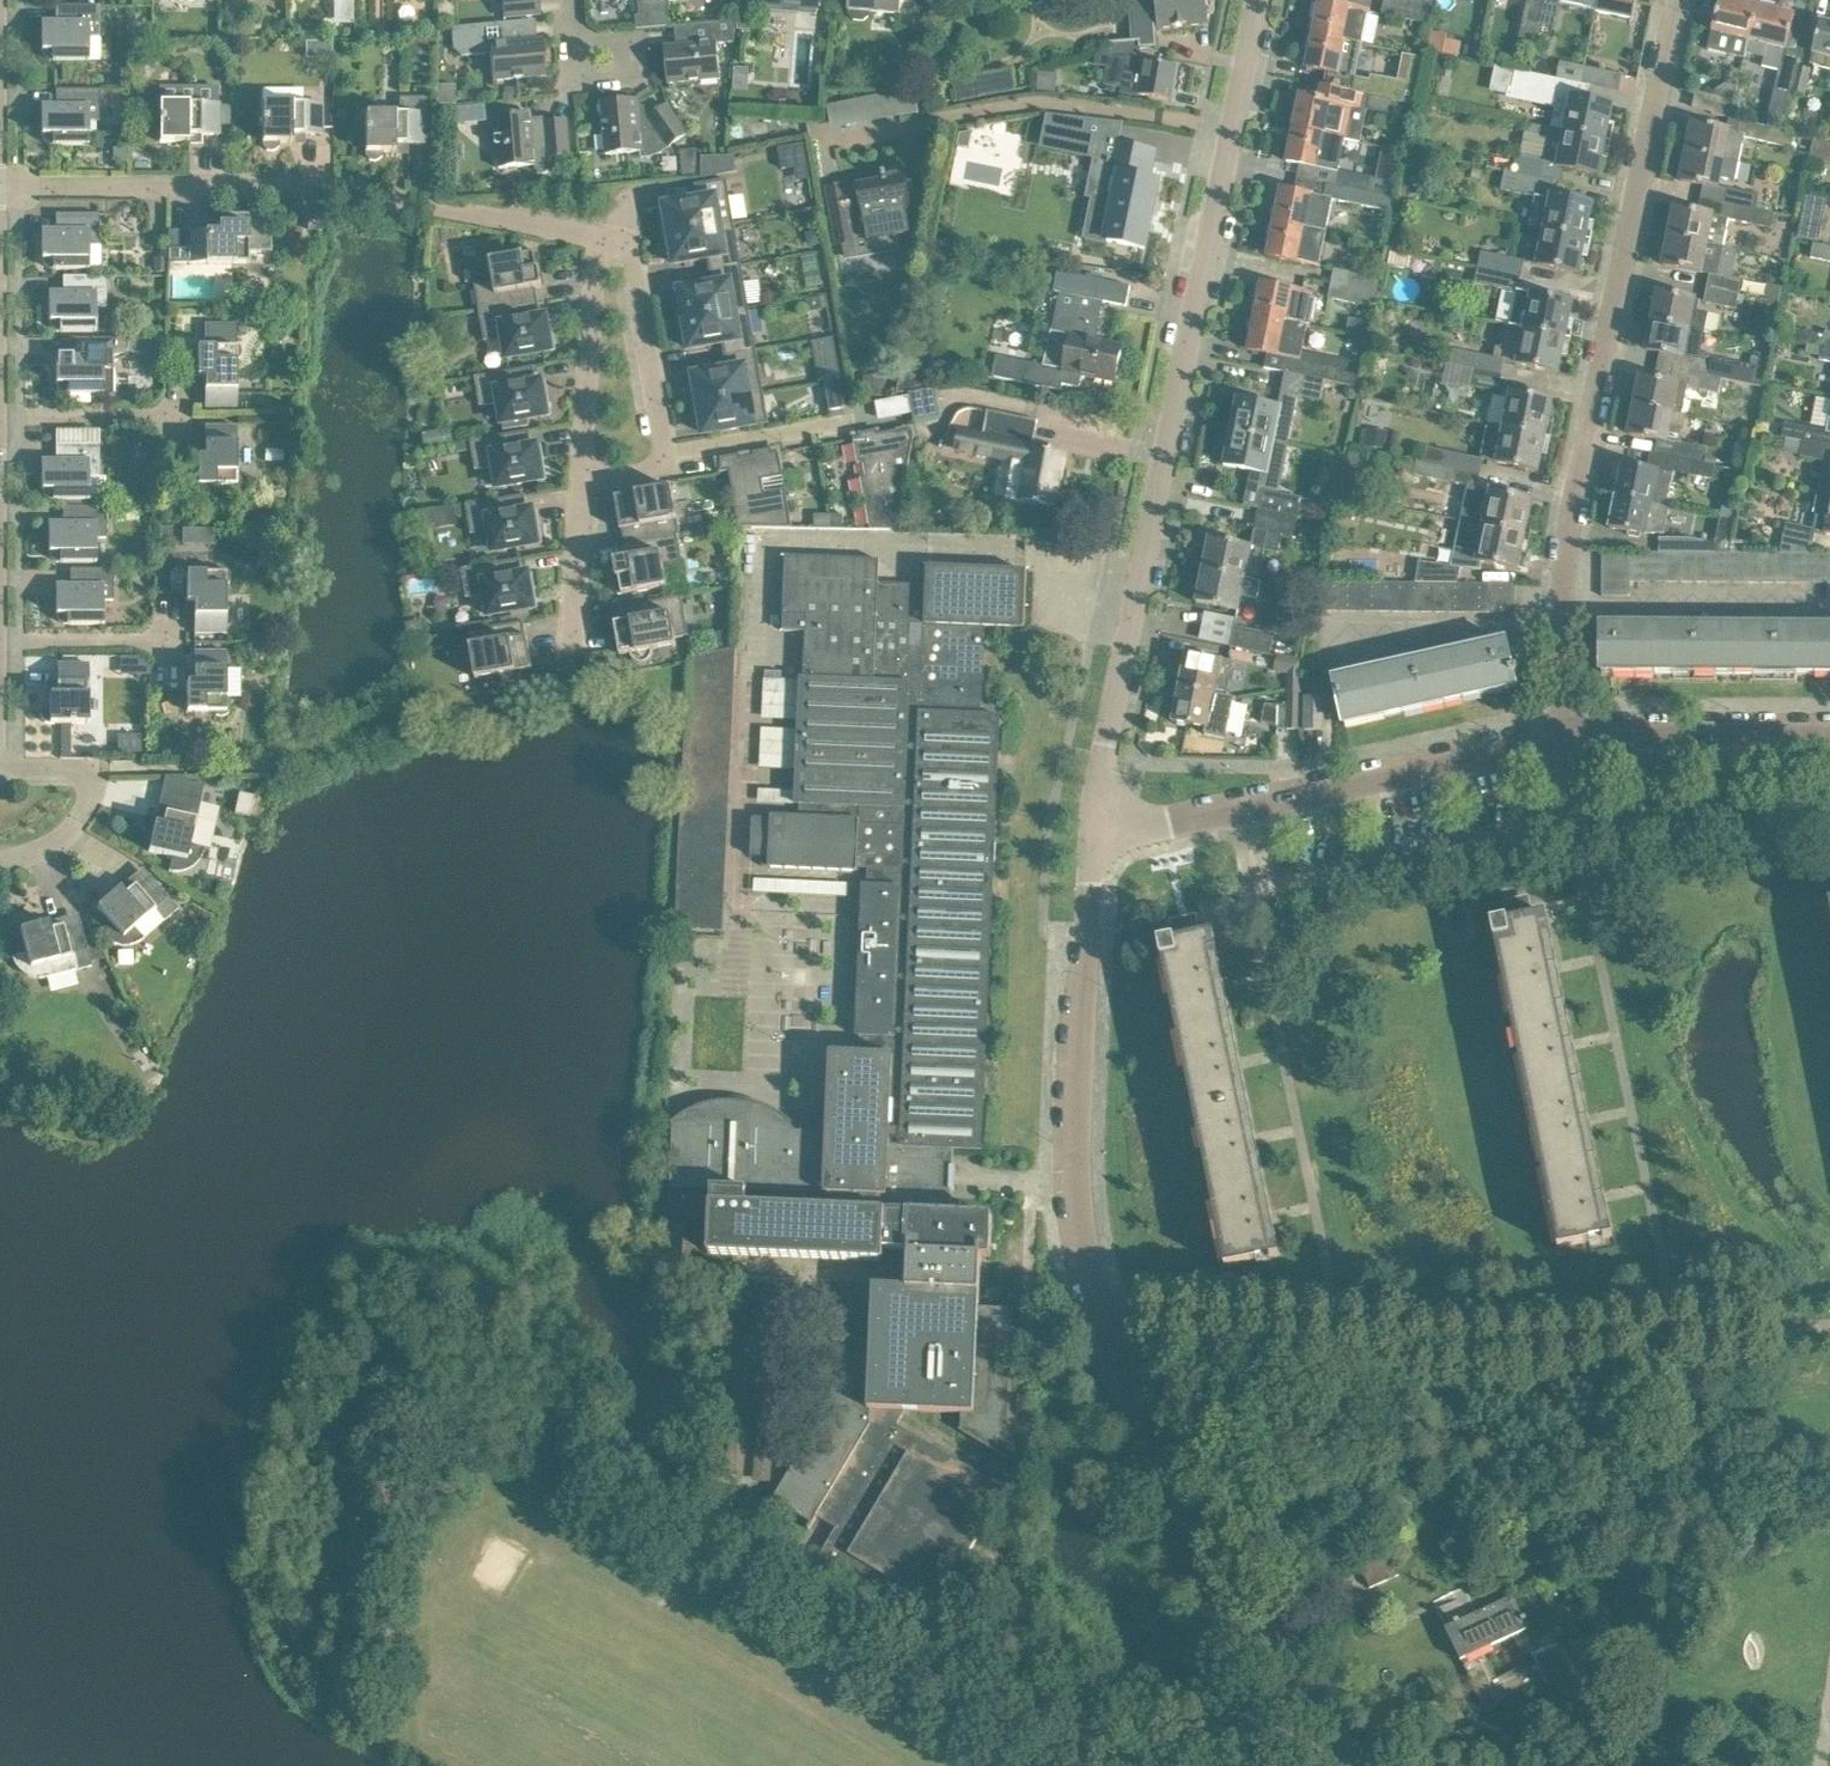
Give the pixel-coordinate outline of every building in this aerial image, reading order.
[(503,18),(540,15),(539,0),(502,0),(503,18)] [(643,15),(636,16),(638,29),(669,26),(667,1),(667,0),(641,0),(643,15)] [(749,3),(765,5),(819,9),(819,0),(749,0),(749,3)] [(902,0),(850,0),(849,10),(851,10),(851,14),(855,20),(865,21),(870,16),(870,11),(901,14),(902,0)] [(1136,41),(1141,40),(1141,48),(1156,47),(1156,49),(1157,49),(1156,25),(1158,25),(1158,28),(1210,24),(1208,0),(1133,0),(1136,41)] [(1385,1),(1434,12),(1436,0),(1382,0),(1385,1)] [(1545,0),(1530,0),(1526,19),(1540,22),(1545,0)] [(1550,0),(1545,0),(1540,22),(1555,25),(1560,2),(1550,0)] [(1596,11),(1633,19),(1637,0),(1598,0),(1596,11)] [(1758,6),(1755,5),(1756,0),(1742,0),(1741,2),(1733,0),(1720,0),(1708,49),(1745,58),(1747,53),(1750,40),(1758,6)] [(1431,24),(1434,12),(1385,1),(1382,14),(1431,24)] [(1758,6),(1750,40),(1747,53),(1766,58),(1764,67),(1781,71),(1784,61),(1795,15),(1774,10),(1776,4),(1762,1),(1761,7),(1758,6)] [(1371,16),(1372,12),(1320,2),(1313,35),(1363,45),(1370,15),(1371,16)] [(56,6),(56,21),(41,22),(41,51),(43,51),(43,54),(45,57),(47,59),(50,61),(53,61),(89,61),(89,37),(99,37),(99,6),(56,6)] [(739,11),(738,31),(750,32),(752,12),(739,11)] [(542,40),(536,40),(525,41),(523,21),(480,25),(453,27),(453,48),(463,56),(491,54),(493,80),(545,76),(542,40)] [(737,21),(687,25),(689,45),(666,47),(669,83),(721,79),(718,44),(735,43),(737,21)] [(1820,21),(1811,62),(1825,65),(1827,55),(1829,56),(1829,24),(1820,21)] [(337,39),(353,39),(354,27),(337,27),(337,39)] [(1443,56),(1447,39),(1448,34),(1433,31),(1429,53),(1443,56)] [(1354,92),(1363,45),(1313,35),(1307,68),(1327,72),(1324,86),(1354,92)] [(1141,40),(1136,41),(1111,42),(1111,44),(1112,44),(1113,58),(1142,56),(1141,48),(1141,40)] [(334,41),(322,42),(323,55),(326,58),(334,58),(334,41)] [(1129,58),(1123,93),(1173,101),(1179,67),(1129,58)] [(1794,85),(1799,65),(1784,61),(1781,71),(1779,81),(1794,85)] [(1812,69),(1799,65),(1794,85),(1793,90),(1806,94),(1812,69)] [(735,68),(734,91),(749,91),(750,68),(735,68)] [(1582,83),(1619,90),(1622,75),(1585,68),(1582,83)] [(1590,86),(1516,71),(1511,96),(1556,106),(1551,129),(1606,140),(1614,105),(1587,100),(1590,86)] [(1039,73),(1038,91),(1057,93),(1059,74),(1039,73)] [(1412,104),(1415,88),(1376,80),(1373,96),(1412,104)] [(1354,92),(1324,86),(1317,84),(1314,98),(1301,96),(1300,99),(1296,101),(1295,101),(1294,109),(1294,110),(1297,113),(1294,129),(1345,139),(1359,142),(1362,131),(1353,123),(1355,115),(1366,110),(1369,95),(1354,92)] [(56,89),(56,105),(42,105),(41,135),(43,135),(43,138),(45,141),(47,143),(50,144),(52,145),(89,145),(90,121),(99,121),(100,90),(56,89)] [(1736,102),(1720,99),(1697,93),(1694,108),(1712,112),(1712,114),(1730,118),(1731,119),(1736,102)] [(400,112),(366,113),(366,152),(367,157),(370,160),(374,161),(379,160),(382,157),(383,152),(409,152),(409,144),(425,144),(425,97),(400,97),(400,112)] [(602,103),(604,127),(607,154),(643,151),(643,158),(649,157),(655,155),(660,153),(665,150),(688,135),(667,105),(650,117),(638,100),(602,103)] [(220,135),(220,125),(231,125),(231,103),(160,103),(160,142),(195,142),(195,135),(220,135)] [(323,103),(263,103),(263,142),(264,147),(267,150),(272,151),(276,150),(279,147),(281,142),(298,142),(298,134),(323,134),(323,103)] [(456,110),(458,125),(465,125),(464,110),(456,110)] [(495,117),(497,140),(500,169),(535,166),(536,170),(540,173),(544,174),(548,172),(550,169),(551,165),(550,158),(571,156),(568,120),(546,122),(546,123),(533,124),(532,113),(495,117)] [(1084,147),(1090,119),(1055,115),(1050,140),(1084,147)] [(1796,134),(1731,119),(1730,118),(1727,130),(1743,133),(1742,138),(1793,150),(1796,134)] [(1737,162),(1742,138),(1743,133),(1727,130),(1693,123),(1687,152),(1737,162)] [(1599,175),(1606,140),(1551,129),(1528,124),(1521,159),(1517,158),(1516,161),(1490,157),(1488,167),(1505,171),(1555,181),(1562,182),(1564,168),(1599,175)] [(1339,171),(1345,139),(1294,129),(1287,162),(1307,166),(1304,180),(1397,199),(1400,184),(1374,179),(1349,174),(1349,173),(1339,171)] [(974,130),(962,132),(959,145),(970,148),(974,130)] [(1815,139),(1811,159),(1829,164),(1829,142),(1815,139)] [(806,141),(780,146),(784,167),(810,162),(806,141)] [(1103,141),(1099,157),(1113,161),(1110,173),(1106,196),(1102,195),(1093,237),(1121,243),(1144,247),(1148,226),(1143,225),(1146,211),(1151,212),(1158,182),(1148,180),(1154,152),(1103,141)] [(1737,162),(1687,152),(1681,181),(1704,186),(1717,188),(1717,187),(1719,178),(1733,181),(1737,162)] [(725,158),(702,158),(701,179),(737,173),(734,156),(725,158)] [(844,185),(828,188),(833,211),(838,244),(854,242),(851,227),(867,224),(872,253),(899,247),(897,236),(912,233),(906,208),(910,207),(908,197),(914,196),(911,180),(905,182),(903,170),(883,173),(884,182),(859,186),(859,189),(845,192),(844,185)] [(1552,195),(1555,181),(1505,171),(1502,190),(1535,197),(1529,228),(1544,231),(1544,230),(1586,239),(1593,204),(1552,195)] [(1327,234),(1334,201),(1368,208),(1395,213),(1397,199),(1304,180),(1298,178),(1295,192),(1281,190),(1275,223),(1308,230),(1327,234)] [(661,216),(664,236),(734,224),(727,180),(696,186),(699,199),(665,205),(666,215),(661,216)] [(1759,196),(1727,190),(1725,203),(1756,210),(1759,196)] [(1725,203),(1701,199),(1699,212),(1729,218),(1729,221),(1772,229),(1776,214),(1756,210),(1725,203)] [(1723,247),(1729,221),(1729,218),(1699,212),(1675,207),(1670,236),(1723,247)] [(56,214),(56,230),(42,230),(42,259),(43,259),(43,262),(45,265),(47,267),(50,269),(53,270),(89,269),(89,245),(99,245),(99,214),(56,214)] [(189,231),(168,231),(168,263),(189,263),(235,263),(248,263),(248,251),(250,251),(273,251),(273,218),(249,218),(249,214),(227,214),(227,223),(214,223),(214,231),(189,231)] [(1321,267),(1327,234),(1308,230),(1275,223),(1268,256),(1321,267)] [(742,266),(734,224),(664,236),(667,255),(673,254),(675,264),(709,259),(711,271),(742,266)] [(820,230),(807,232),(808,239),(814,245),(822,244),(820,230)] [(1579,274),(1586,239),(1544,230),(1544,231),(1537,265),(1579,274)] [(1718,274),(1723,247),(1670,236),(1664,265),(1709,275),(1717,276),(1718,274)] [(1815,244),(1812,258),(1829,261),(1829,247),(1815,244)] [(475,284),(480,313),(539,303),(537,289),(541,288),(538,270),(542,269),(539,253),(491,261),(494,281),(475,284)] [(1524,262),(1482,253),(1479,269),(1521,278),(1524,262)] [(749,308),(742,266),(711,271),(713,284),(679,290),(681,300),(675,301),(679,321),(749,308)] [(1336,269),(1333,283),(1378,293),(1381,279),(1336,269)] [(1518,291),(1521,278),(1479,269),(1476,284),(1504,289),(1516,292),(1516,290),(1518,291)] [(1058,271),(1054,292),(1079,297),(1076,311),(1058,307),(1050,344),(1045,366),(997,356),(993,377),(1062,391),(1062,389),(1063,383),(1080,387),(1082,376),(1116,382),(1123,347),(1095,341),(1104,302),(1127,307),(1131,286),(1108,282),(1058,271)] [(1743,279),(1718,274),(1717,276),(1709,275),(1706,288),(1739,295),(1743,279)] [(64,276),(63,292),(49,292),(49,322),(50,322),(51,325),(52,327),(54,330),(57,331),(60,332),(97,332),(96,307),(107,307),(107,276),(64,276)] [(1375,307),(1378,293),(1333,283),(1330,297),(1375,307)] [(1309,328),(1316,295),(1262,284),(1255,317),(1308,328),(1309,328)] [(1737,308),(1739,295),(1706,288),(1704,301),(1737,308)] [(1566,337),(1573,302),(1518,291),(1516,290),(1516,292),(1510,325),(1566,337)] [(1696,299),(1682,296),(1658,291),(1652,320),(1706,332),(1710,312),(1699,310),(1701,301),(1695,300),(1696,299)] [(542,317),(539,303),(480,313),(485,341),(504,338),(507,358),(556,350),(553,330),(549,330),(546,316),(542,317)] [(756,351),(749,308),(679,321),(682,340),(688,339),(690,349),(724,343),(726,356),(756,351)] [(1364,337),(1369,314),(1347,309),(1342,333),(1364,337)] [(1303,354),(1308,328),(1255,317),(1249,350),(1268,354),(1265,368),(1287,373),(1326,380),(1358,387),(1363,367),(1303,354)] [(442,320),(420,324),(422,333),(443,330),(442,320)] [(1719,334),(1706,332),(1652,320),(1646,350),(1687,358),(1684,371),(1723,379),(1764,387),(1768,369),(1714,358),(1719,334)] [(205,347),(198,347),(198,382),(205,382),(205,407),(237,407),(237,361),(240,357),(242,352),(240,347),(237,344),(237,323),(205,323),(205,347)] [(1559,373),(1566,337),(1510,325),(1506,324),(1501,347),(1497,346),(1495,357),(1453,349),(1450,363),(1473,367),(1472,370),(1501,376),(1504,361),(1559,373)] [(70,338),(70,354),(56,354),(56,384),(57,384),(58,387),(59,390),(61,392),(64,393),(67,394),(104,394),(113,394),(114,356),(128,352),(128,339),(70,338)] [(1810,343),(1808,353),(1822,356),(1824,346),(1810,343)] [(1824,346),(1822,356),(1821,359),(1829,361),(1829,347),(1824,346)] [(820,384),(825,383),(840,380),(835,350),(815,354),(820,384)] [(764,393),(756,351),(726,356),(728,369),(694,375),(696,385),(690,386),(693,405),(764,393)] [(503,424),(552,415),(548,395),(544,396),(542,381),(537,382),(534,367),(475,377),(480,406),(499,403),(503,424)] [(1498,391),(1501,376),(1472,370),(1469,385),(1498,391)] [(1720,394),(1723,379),(1684,371),(1681,384),(1689,386),(1688,387),(1720,394)] [(1322,401),(1326,380),(1287,373),(1279,408),(1238,400),(1232,431),(1288,442),(1298,396),(1322,401)] [(1689,386),(1681,384),(1641,376),(1635,405),(1683,414),(1688,387),(1689,386)] [(845,408),(840,380),(825,383),(830,411),(845,408)] [(1553,401),(1530,396),(1511,392),(1504,427),(1546,435),(1553,401)] [(769,423),(764,393),(693,405),(697,425),(702,424),(704,434),(769,423)] [(910,398),(898,399),(901,417),(912,415),(910,398)] [(1687,416),(1683,414),(1635,405),(1629,434),(1667,442),(1664,454),(1673,456),(1705,464),(1708,449),(1681,444),(1687,416)] [(1033,446),(1038,421),(988,410),(982,438),(959,433),(956,450),(1015,462),(1008,496),(1023,499),(1022,500),(1055,506),(1065,453),(1033,446)] [(1827,433),(1786,424),(1783,438),(1786,438),(1803,442),(1829,447),(1829,418),(1827,433)] [(1539,472),(1546,435),(1504,427),(1489,424),(1482,458),(1428,447),(1425,461),(1433,463),(1481,473),(1484,460),(1539,472)] [(240,476),(237,473),(237,426),(205,426),(205,451),(198,451),(198,486),(223,486),(227,490),(232,491),(237,490),(240,486),(242,481),(240,476)] [(861,479),(871,530),(896,530),(915,437),(913,430),(899,433),(899,431),(879,434),(878,430),(859,434),(860,438),(854,439),(859,464),(864,463),(867,478),(861,479)] [(537,445),(533,446),(530,431),(471,441),(476,470),(495,467),(498,488),(547,479),(544,459),(540,460),(537,445)] [(1288,445),(1288,442),(1232,431),(1225,464),(1252,470),(1248,489),(1262,491),(1259,510),(1298,518),(1303,498),(1286,495),(1279,494),(1289,445),(1288,445)] [(1786,438),(1783,453),(1800,456),(1803,442),(1786,438)] [(1829,460),(1829,447),(1803,442),(1800,456),(1825,461),(1829,462),(1829,460)] [(56,444),(56,460),(42,460),(42,490),(43,490),(44,493),(45,496),(47,498),(50,499),(53,500),(89,500),(89,476),(99,476),(99,444),(56,444)] [(730,472),(739,528),(793,529),(786,489),(765,493),(763,481),(784,477),(780,452),(773,453),(773,449),(754,453),(755,457),(742,459),(741,455),(722,459),(721,471),(720,471),(720,473),(730,472)] [(1715,466),(1705,464),(1673,456),(1664,454),(1651,452),(1648,468),(1623,463),(1616,496),(1667,506),(1674,473),(1712,481),(1715,466)] [(1478,489),(1481,473),(1433,463),(1425,461),(1417,459),(1413,475),(1478,489)] [(1829,462),(1825,461),(1819,495),(1829,498),(1829,462)] [(672,487),(648,491),(649,495),(637,498),(636,494),(619,496),(620,500),(616,501),(621,530),(623,530),(625,543),(625,544),(678,534),(678,536),(680,535),(672,487)] [(1533,500),(1509,495),(1482,489),(1480,502),(1470,500),(1465,523),(1484,526),(1525,535),(1533,500)] [(535,524),(533,509),(528,510),(525,495),(467,505),(471,534),(490,531),(494,552),(543,543),(539,523),(535,524)] [(1819,495),(1815,514),(1819,515),(1817,530),(1816,531),(1825,533),(1825,534),(1829,535),(1829,498),(1819,495)] [(1665,532),(1670,508),(1667,507),(1667,506),(1616,496),(1613,511),(1610,510),(1607,524),(1610,525),(1610,528),(1630,532),(1629,535),(1645,538),(1646,532),(1665,532)] [(107,538),(107,507),(63,507),(63,523),(49,523),(49,552),(50,552),(51,555),(52,558),(54,560),(57,562),(60,562),(97,562),(97,538),(107,538)] [(1294,537),(1298,518),(1259,510),(1255,529),(1282,534),(1294,537)] [(829,529),(829,515),(815,515),(815,529),(829,529)] [(844,515),(829,515),(829,529),(843,529),(844,515)] [(1811,554),(1816,531),(1817,530),(1787,524),(1781,553),(1791,553),(1805,554),(1811,554)] [(1518,570),(1525,535),(1484,526),(1480,544),(1455,551),(1453,566),(1453,568),(1461,569),(1482,569),(1482,562),(1518,570)] [(1278,553),(1282,534),(1255,529),(1251,546),(1210,538),(1204,570),(1258,581),(1264,550),(1278,553)] [(683,563),(678,536),(678,534),(625,544),(625,543),(619,544),(621,559),(617,560),(620,578),(616,579),(619,595),(667,587),(664,566),(683,563)] [(1709,536),(1708,542),(1691,538),(1660,538),(1660,552),(1668,552),(1682,553),(1696,553),(1710,553),(1711,553),(1725,553),(1731,553),(1733,540),(1709,536)] [(1631,562),(1631,552),(1603,552),(1602,567),(1631,567),(1631,562)] [(1645,562),(1645,552),(1631,552),(1631,562),(1645,562)] [(1668,562),(1668,552),(1660,552),(1654,552),(1654,562),(1668,562)] [(1682,582),(1682,553),(1668,552),(1668,562),(1668,572),(1668,582),(1682,582)] [(1696,582),(1696,553),(1682,553),(1682,582),(1696,582)] [(1711,563),(1710,553),(1696,553),(1696,582),(1710,582),(1710,572),(1711,563)] [(1725,563),(1725,553),(1711,553),(1710,553),(1711,563),(1725,563)] [(1748,563),(1748,553),(1734,553),(1734,563),(1748,563)] [(1763,583),(1763,553),(1748,553),(1748,563),(1748,573),(1749,582),(1763,583)] [(1777,583),(1777,553),(1763,553),(1763,583),(1777,583)] [(1791,563),(1791,553),(1781,553),(1777,553),(1777,583),(1791,583),(1791,573),(1791,563)] [(1805,563),(1805,554),(1791,553),(1791,563),(1805,563)] [(1829,563),(1829,554),(1815,554),(1814,563),(1829,563)] [(684,1114),(669,1124),(673,1128),(669,1216),(710,1218),(710,1230),(709,1254),(884,1261),(885,1250),(906,1250),(906,1253),(910,1253),(908,1287),(874,1286),(874,1288),(876,1288),(875,1304),(874,1304),(874,1305),(875,1306),(874,1321),(873,1321),(873,1323),(874,1323),(873,1338),(872,1338),(872,1340),(873,1340),(873,1355),(871,1355),(829,1354),(830,1346),(828,1346),(826,1406),(825,1408),(825,1410),(825,1412),(824,1414),(823,1416),(769,1507),(770,1508),(774,1501),(811,1523),(807,1529),(809,1530),(817,1517),(836,1529),(818,1559),(887,1599),(896,1583),(938,1608),(998,1505),(1003,1496),(1002,1526),(1004,1526),(1006,1488),(1005,1488),(1004,1488),(975,1470),(898,1425),(904,1414),(904,1411),(962,1414),(962,1430),(960,1429),(960,1430),(1005,1457),(1005,1461),(1006,1461),(1007,1462),(1007,1458),(1015,1463),(1017,1414),(1009,1414),(1010,1403),(1014,1309),(978,1308),(978,1293),(980,1293),(980,1291),(978,1291),(979,1275),(980,1275),(980,1274),(979,1274),(980,1258),(981,1258),(981,1257),(991,1257),(993,1216),(951,1214),(952,1206),(945,1206),(945,1200),(947,1150),(954,1150),(954,1148),(955,1148),(982,1150),(996,825),(1001,716),(981,715),(985,627),(1025,629),(1028,572),(1004,571),(926,568),(925,586),(879,583),(881,561),(786,556),(784,616),(784,632),(805,632),(802,677),(799,677),(794,807),(794,820),(760,819),(751,818),(749,854),(769,855),(768,867),(857,870),(857,866),(869,867),(868,885),(863,884),(857,1036),(861,1036),(860,1053),(830,1052),(827,1134),(798,1133),(785,1121),(770,1112),(753,1105),(736,1102),(733,1102),(721,1103),(718,1103),(701,1107),(684,1114)] [(531,588),(526,560),(521,561),(521,559),(462,569),(467,598),(486,595),(489,616),(538,607),(535,587),(531,588)] [(1458,583),(1461,569),(1453,568),(1453,566),(1420,561),(1416,582),(1422,582),(1436,583),(1450,583),(1458,583)] [(1645,572),(1645,562),(1631,562),(1631,567),(1631,572),(1645,572)] [(1668,572),(1668,562),(1654,562),(1654,572),(1668,572)] [(1725,572),(1725,563),(1711,563),(1710,572),(1725,572)] [(1748,573),(1748,563),(1734,563),(1734,573),(1748,573)] [(1805,573),(1805,563),(1791,563),(1791,573),(1805,573)] [(1829,568),(1829,563),(1814,563),(1814,573),(1828,573),(1829,568)] [(1631,582),(1631,572),(1631,567),(1602,567),(1602,582),(1631,582)] [(213,573),(187,573),(187,608),(195,608),(195,632),(226,632),(226,586),(230,582),(231,577),(230,572),(226,569),(221,568),(216,569),(213,573)] [(56,614),(57,615),(58,616),(58,618),(59,619),(60,621),(61,622),(62,623),(64,624),(65,624),(67,624),(104,624),(104,600),(114,600),(114,569),(71,569),(71,585),(56,585),(56,614)] [(1261,582),(1258,581),(1204,570),(1197,602),(1239,611),(1242,596),(1257,599),(1261,582)] [(1645,582),(1645,572),(1631,572),(1631,582),(1645,582)] [(1668,582),(1668,572),(1654,572),(1654,582),(1668,582)] [(1725,582),(1725,572),(1710,572),(1710,582),(1725,582)] [(1749,582),(1748,573),(1734,573),(1734,582),(1749,582)] [(1805,583),(1805,573),(1791,573),(1791,583),(1805,583)] [(1828,583),(1828,573),(1814,573),(1814,583),(1828,583)] [(1326,611),(1326,581),(1317,581),(1311,611),(1326,611)] [(1340,601),(1341,591),(1341,582),(1326,581),(1326,611),(1340,611),(1340,601)] [(1356,592),(1356,582),(1341,582),(1341,591),(1356,592)] [(1380,592),(1380,582),(1365,582),(1365,592),(1380,592)] [(1394,612),(1394,582),(1380,582),(1380,592),(1380,602),(1380,612),(1394,612)] [(1408,612),(1408,582),(1394,582),(1394,612),(1408,612)] [(1422,612),(1422,582),(1416,582),(1408,582),(1408,612),(1422,612)] [(1436,612),(1436,583),(1422,582),(1422,612),(1436,612)] [(1631,596),(1631,582),(1602,582),(1602,596),(1631,596)] [(1450,612),(1450,602),(1450,593),(1450,583),(1436,583),(1436,612),(1450,612)] [(1465,593),(1465,583),(1458,583),(1450,583),(1450,593),(1465,593)] [(1488,593),(1488,583),(1474,583),(1474,593),(1488,593)] [(1516,598),(1516,585),(1516,583),(1488,583),(1488,593),(1488,598),(1516,598)] [(1356,601),(1356,592),(1341,591),(1340,601),(1356,601)] [(1380,602),(1380,592),(1365,592),(1365,602),(1380,602)] [(1465,603),(1465,593),(1450,593),(1450,602),(1465,603)] [(1488,603),(1488,598),(1488,593),(1474,593),(1474,603),(1488,603)] [(653,650),(660,649),(677,646),(676,638),(689,636),(682,596),(614,608),(616,623),(615,623),(616,627),(620,626),(621,636),(617,637),(620,653),(624,653),(625,655),(631,654),(632,658),(636,662),(640,663),(644,663),(648,662),(651,659),(653,655),(653,650)] [(1516,613),(1516,598),(1488,598),(1488,603),(1488,613),(1516,613)] [(1356,611),(1356,601),(1340,601),(1340,611),(1356,611)] [(1380,612),(1380,602),(1365,602),(1365,611),(1380,612)] [(1465,612),(1465,603),(1450,602),(1450,612),(1465,612)] [(1488,613),(1488,603),(1474,603),(1474,613),(1488,613)] [(468,631),(475,671),(476,679),(500,675),(502,679),(505,682),(509,684),(513,684),(518,682),(521,679),(523,675),(523,671),(529,670),(529,667),(533,667),(530,650),(526,651),(524,641),(528,640),(527,636),(526,636),(523,622),(468,631)] [(1604,628),(1604,622),(1602,622),(1602,631),(1596,631),(1596,659),(1602,659),(1602,673),(1829,675),(1829,630),(1604,628)] [(1275,635),(1234,627),(1230,647),(1271,655),(1275,635)] [(1511,667),(1504,638),(1503,639),(1504,645),(1337,682),(1336,676),(1334,676),(1345,726),(1515,688),(1512,674),(1518,673),(1517,668),(1516,669),(1515,666),(1511,667)] [(226,651),(195,651),(195,676),(187,676),(187,711),(213,711),(217,715),(222,716),(226,715),(230,711),(231,706),(230,701),(225,697),(226,651)] [(1236,664),(1223,662),(1224,660),(1187,653),(1180,686),(1229,696),(1236,664)] [(1301,688),(1301,661),(1278,655),(1274,669),(1289,672),(1289,688),(1301,688)] [(139,659),(132,659),(132,677),(151,677),(151,671),(139,659)] [(50,688),(50,705),(45,707),(42,710),(41,715),(42,719),(45,722),(50,723),(89,723),(89,663),(58,664),(57,688),(50,688)] [(1304,685),(1313,685),(1313,676),(1304,676),(1304,685)] [(1235,698),(1229,696),(1180,686),(1173,722),(1206,729),(1205,735),(1228,739),(1229,738),(1227,738),(1235,698)] [(1300,729),(1301,688),(1289,688),(1289,705),(1278,705),(1278,729),(1300,729)] [(1305,730),(1324,730),(1324,698),(1305,698),(1305,730)] [(169,869),(169,871),(177,871),(185,870),(192,867),(198,862),(202,855),(205,848),(191,845),(204,785),(173,778),(164,819),(156,817),(149,851),(173,857),(170,869),(169,869)] [(239,793),(235,814),(250,817),(255,796),(239,793)] [(124,884),(98,907),(114,926),(104,934),(103,934),(102,935),(106,938),(110,941),(115,943),(120,945),(125,945),(131,944),(136,943),(141,941),(145,937),(135,926),(155,909),(165,920),(178,908),(148,873),(129,890),(124,884)] [(1505,907),(1504,907),(1503,907),(1506,921),(1492,924),(1559,1248),(1603,1238),(1604,1244),(1605,1243),(1604,1238),(1613,1236),(1550,930),(1546,914),(1531,917),(1520,904),(1505,907)] [(94,931),(83,934),(80,921),(56,927),(54,920),(20,929),(27,953),(14,956),(13,956),(12,956),(15,963),(19,970),(26,974),(33,977),(40,979),(48,978),(92,966),(91,962),(105,957),(94,931)] [(1174,940),(1159,943),(1226,1266),(1270,1257),(1271,1263),(1273,1262),(1271,1257),(1280,1255),(1217,949),(1214,932),(1198,936),(1187,923),(1172,926),(1172,925),(1171,926),(1174,940)] [(698,1256),(700,1225),(674,1223),(672,1255),(698,1256)] [(749,1309),(730,1309),(729,1329),(747,1330),(749,1309)] [(1408,1609),(1388,1617),(1423,1707),(1496,1678),(1500,1687),(1543,1671),(1525,1624),(1538,1619),(1518,1566),(1505,1571),(1489,1531),(1392,1568),(1408,1609)]
